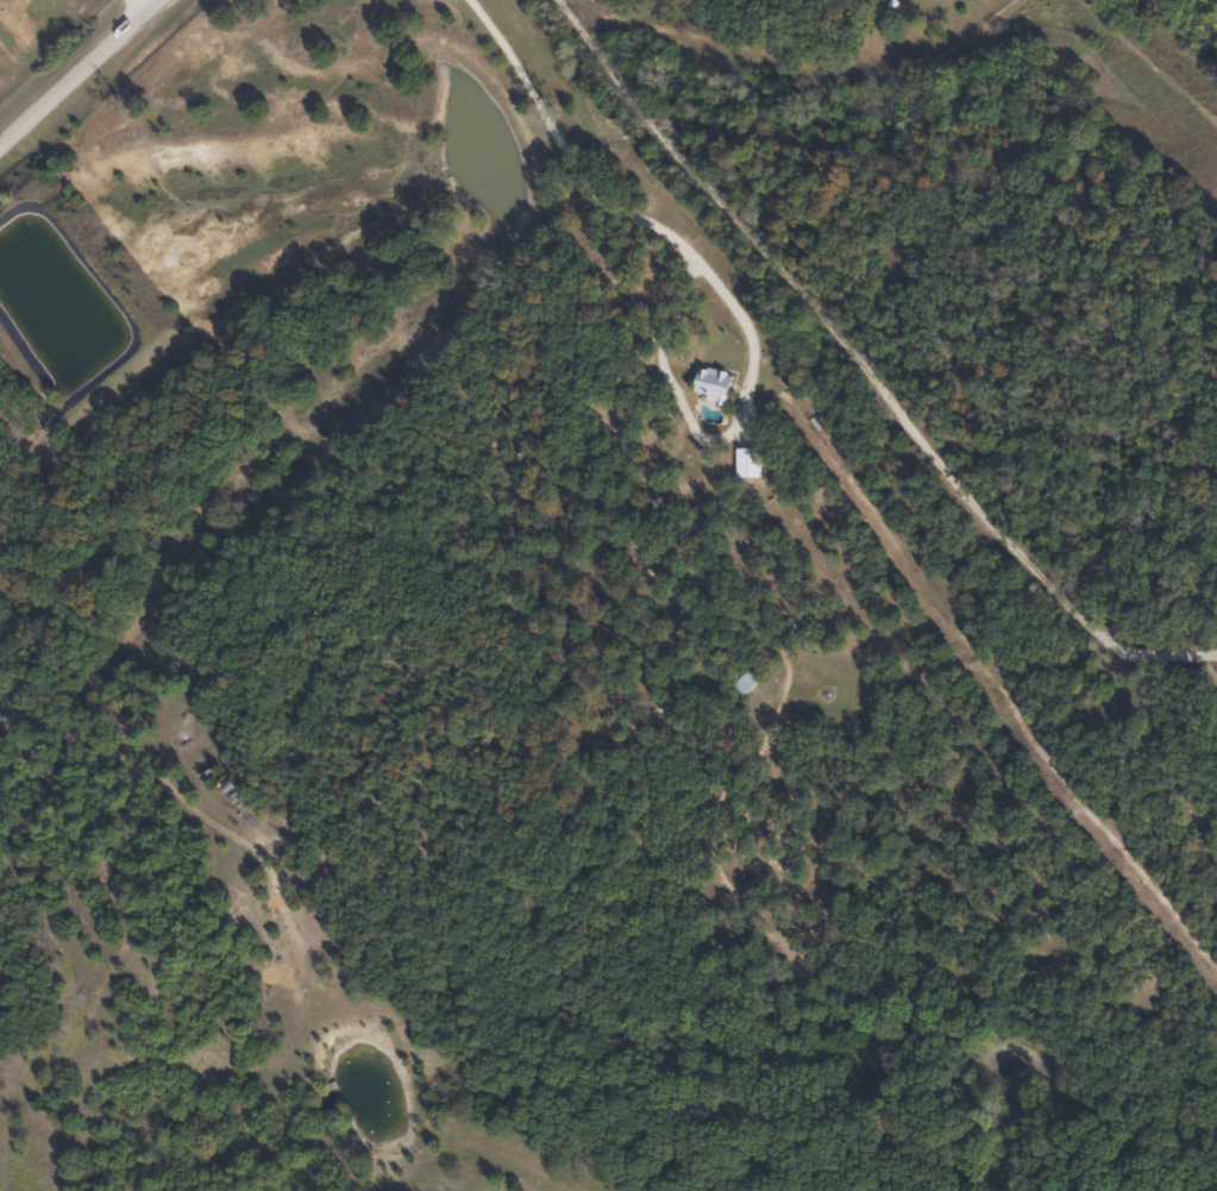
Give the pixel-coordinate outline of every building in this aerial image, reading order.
[(733,377),(701,364),(690,393),(722,406),(733,377)] [(725,684),(736,695),(754,676),(743,666),(725,684)]
